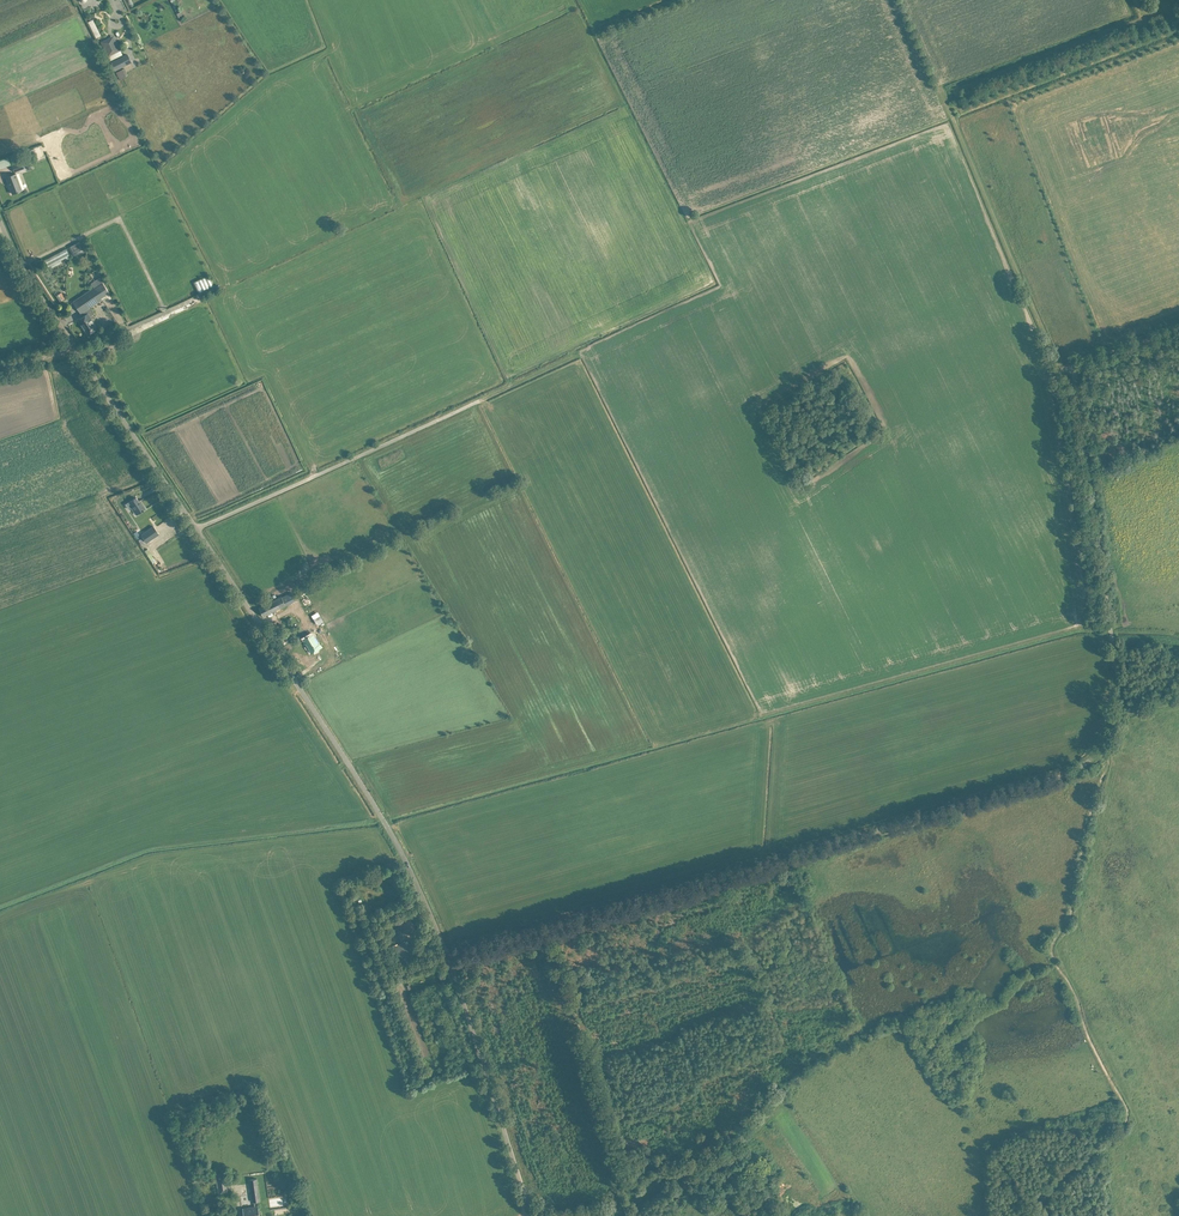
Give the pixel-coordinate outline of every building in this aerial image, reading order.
[(98,17),(93,19),(100,36),(106,34),(98,17)] [(103,43),(110,55),(119,50),(115,42),(112,43),(110,39),(103,43)] [(127,53),(111,62),(115,70),(132,62),(127,53)] [(128,67),(121,70),(124,77),(131,75),(128,67)] [(4,167),(16,163),(13,156),(2,159),(4,167)] [(23,161),(18,163),(13,165),(15,171),(25,168),(23,161)] [(18,191),(18,192),(19,191),(22,190),(16,173),(6,177),(10,186),(13,193),(12,193),(18,191)] [(73,254),(84,248),(80,241),(69,247),(73,254)] [(81,313),(82,313),(90,307),(102,299),(102,298),(110,292),(100,277),(91,283),(94,287),(73,301),(81,313)] [(84,326),(83,327),(88,334),(97,328),(90,316),(94,313),(90,307),(82,313),(84,316),(78,320),(79,319),(84,326)] [(117,363),(121,361),(116,354),(110,358),(111,360),(114,359),(117,363)] [(126,504),(129,509),(132,506),(138,514),(144,510),(144,509),(146,508),(143,504),(141,505),(136,497),(126,504)] [(147,542),(159,534),(154,526),(141,534),(147,542)] [(151,547),(149,549),(154,556),(157,554),(151,547)] [(259,607),(263,616),(291,602),(287,593),(264,604),(259,607)] [(317,616),(324,618),(325,611),(318,609),(317,616)] [(312,633),(303,638),(307,645),(306,645),(310,653),(311,653),(320,647),(312,633)] [(404,938),(401,931),(404,930),(406,934),(409,932),(414,930),(412,924),(411,925),(409,919),(403,921),(398,924),(400,929),(400,930),(391,934),(394,942),(404,938)] [(397,958),(405,955),(410,952),(405,942),(400,944),(392,947),(397,958)] [(225,1172),(217,1174),(219,1189),(224,1188),(224,1190),(228,1190),(225,1172)] [(259,1212),(257,1201),(260,1201),(257,1178),(250,1179),(253,1202),(254,1202),(255,1206),(248,1207),(243,1208),(244,1215),(260,1215),(259,1212)] [(273,1197),(274,1206),(286,1205),(285,1196),(273,1197)]
